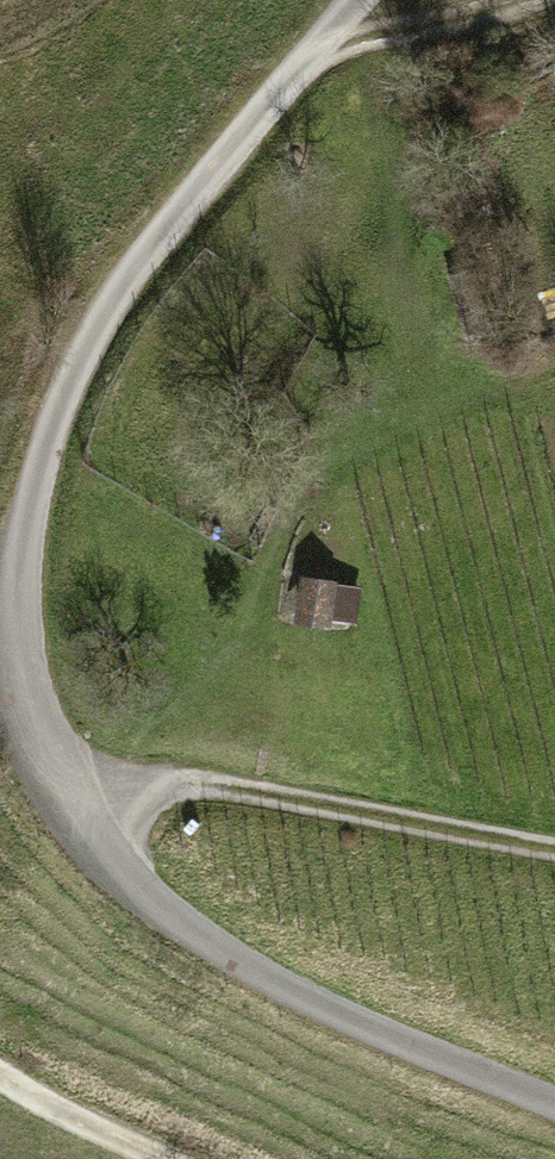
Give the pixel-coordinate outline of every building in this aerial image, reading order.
[(347,591),(302,583),(293,632),(338,640),(347,591)]
